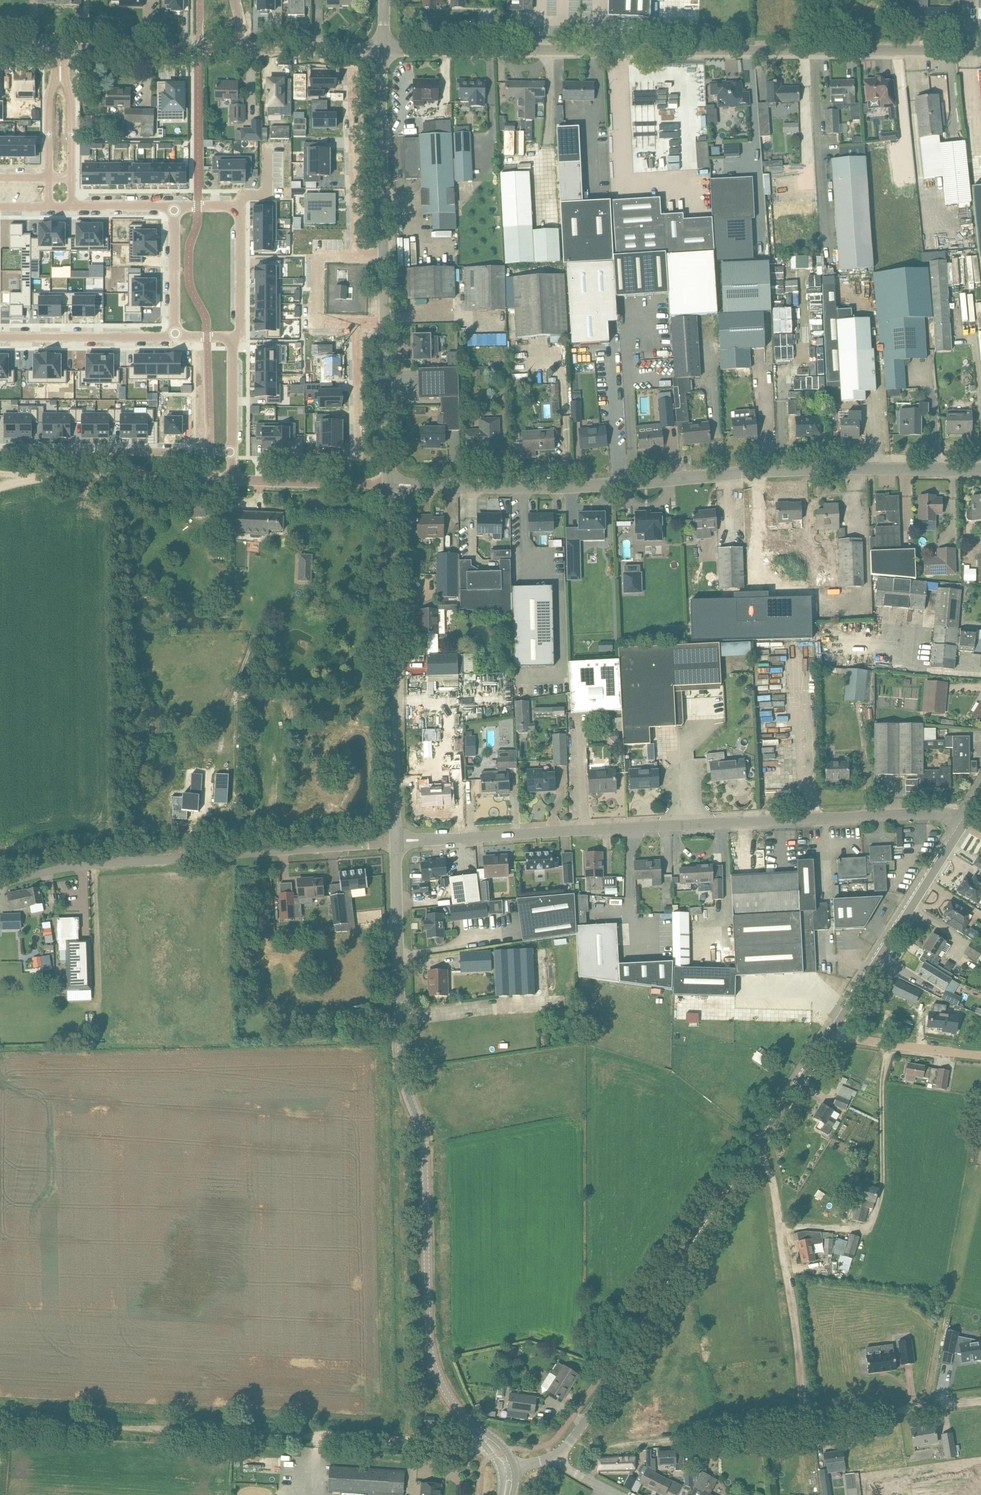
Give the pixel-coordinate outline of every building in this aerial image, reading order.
[(159,0),(165,0),(165,7),(167,7),(167,10),(172,10),(172,12),(183,12),(183,0),(159,0)] [(258,12),(260,12),(260,14),(268,14),(268,12),(274,12),(274,0),(258,0),(258,12)] [(288,16),(297,16),(297,18),(305,18),(305,17),(305,10),(305,7),(311,7),(311,0),(288,0),(288,16)] [(507,11),(524,12),(525,0),(507,0),(507,11)] [(617,18),(650,19),(651,0),(618,0),(617,18)] [(920,28),(948,28),(948,10),(920,10),(920,20),(920,28)] [(309,88),(309,97),(323,97),(324,89),(335,89),(335,74),(323,74),(323,73),(323,72),(312,72),(312,88),(309,88)] [(6,96),(6,119),(17,119),(17,100),(22,100),(22,93),(35,93),(35,75),(35,74),(15,75),(15,93),(16,93),(16,96),(6,96)] [(458,84),(461,84),(460,98),(461,98),(461,102),(469,102),(469,107),(485,107),(484,99),(484,85),(486,85),(486,81),(477,81),(477,79),(458,79),(458,84)] [(266,94),(266,96),(268,96),(268,116),(268,107),(281,107),(281,116),(292,116),(291,91),(283,91),(283,80),(283,82),(278,82),(278,80),(277,80),(277,81),(268,81),(268,94),(266,94)] [(869,105),(863,105),(863,115),(867,114),(869,112),(869,110),(895,107),(893,81),(884,82),(884,80),(877,81),(877,80),(865,81),(867,102),(868,102),(869,105)] [(854,81),(830,82),(831,92),(831,96),(831,104),(831,110),(838,110),(843,110),(843,107),(842,104),(850,103),(854,103),(853,95),(854,95),(854,91),(854,81)] [(414,105),(424,105),(424,99),(438,100),(438,82),(423,82),(414,82),(414,105)] [(774,83),(767,83),(767,103),(782,103),(782,102),(799,102),(799,87),(781,88),(781,83),(776,83),(776,82),(774,82),(774,83)] [(216,93),(216,100),(232,100),(232,106),(231,106),(231,122),(244,122),(244,106),(239,106),(239,99),(237,99),(237,93),(237,83),(216,83),(216,93)] [(506,93),(506,96),(516,97),(516,119),(525,119),(525,83),(506,83),(506,93)] [(525,83),(525,119),(534,119),(535,104),(543,104),(543,96),(544,96),(544,93),(544,83),(525,83)] [(575,83),(564,83),(564,99),(594,99),(594,83),(581,83),(581,84),(575,84),(575,83)] [(726,83),(711,84),(712,95),(720,95),(721,100),(723,100),(725,102),(725,104),(733,104),(733,106),(748,105),(748,94),(741,95),(740,85),(726,86),(726,83)] [(168,96),(158,96),(158,121),(171,121),(171,112),(184,112),(184,104),(183,104),(183,102),(184,102),(184,100),(183,100),(183,98),(184,98),(184,95),(183,85),(174,85),(174,84),(173,84),(173,85),(168,85),(168,84),(168,96)] [(107,99),(106,107),(126,107),(125,122),(143,122),(142,136),(154,137),(154,111),(143,111),(130,110),(130,90),(107,89),(107,99)] [(916,101),(915,102),(919,139),(920,139),(924,179),(943,177),(946,205),(972,202),(970,188),(969,176),(965,142),(940,144),(940,136),(941,136),(937,96),(916,99),(916,101)] [(328,101),(311,101),(311,113),(314,113),(314,120),(311,120),(311,128),(314,128),(314,129),(321,129),(321,131),(327,131),(327,129),(335,129),(335,115),(327,115),(328,101)] [(714,105),(706,106),(707,125),(715,125),(715,109),(714,105)] [(826,111),(827,135),(839,134),(838,110),(831,110),(826,111)] [(769,114),(759,115),(761,137),(771,136),(769,114)] [(861,120),(851,120),(851,128),(861,128),(861,120)] [(242,129),(242,141),(262,141),(262,121),(252,121),(252,129),(242,129)] [(419,138),(403,139),(405,180),(421,179),(423,214),(455,213),(451,121),(436,122),(423,123),(423,135),(419,135),(419,138)] [(282,125),(264,125),(264,137),(282,137),(282,125)] [(582,203),(581,163),(579,127),(557,129),(558,165),(560,204),(582,203)] [(605,142),(605,127),(597,127),(598,142),(605,142)] [(897,132),(884,134),(885,142),(890,141),(890,144),(896,143),(896,141),(898,141),(897,132)] [(454,134),(456,182),(473,181),(470,133),(454,134)] [(658,146),(675,146),(675,137),(658,137),(658,146)] [(5,140),(5,158),(14,158),(15,158),(15,140),(5,140)] [(15,140),(15,158),(25,158),(25,140),(15,140)] [(25,140),(25,158),(36,158),(36,140),(25,140)] [(304,144),(304,163),(330,163),(330,150),(320,150),(317,150),(317,144),(304,144)] [(739,156),(739,146),(723,146),(723,156),(739,156)] [(213,157),(212,171),(219,171),(219,183),(232,183),(232,157),(213,157)] [(232,157),(232,183),(237,183),(237,184),(243,184),(243,183),(246,183),(245,174),(245,171),(252,171),(252,157),(232,157)] [(824,161),(825,163),(827,164),(828,165),(826,165),(827,173),(832,173),(839,270),(874,267),(865,157),(831,160),(830,161),(829,158),(827,157),(824,159),(824,161)] [(304,163),(304,183),(317,183),(317,177),(320,177),(330,177),(330,163),(304,163)] [(83,183),(83,185),(96,185),(96,165),(83,165),(83,183)] [(96,165),(96,185),(97,185),(108,185),(109,185),(109,165),(96,165)] [(109,165),(109,185),(121,185),(122,185),(122,165),(109,165)] [(122,165),(122,185),(134,185),(135,185),(135,167),(134,165),(122,165)] [(135,167),(135,185),(145,185),(145,167),(135,167)] [(145,167),(145,185),(154,185),(155,185),(155,167),(145,167)] [(155,167),(155,185),(164,185),(165,185),(165,167),(155,167)] [(165,167),(165,185),(175,185),(175,167),(165,167)] [(175,167),(175,185),(176,185),(186,185),(186,167),(175,167)] [(534,263),(529,173),(501,174),(503,229),(505,265),(534,263)] [(712,221),(708,221),(709,229),(713,228),(714,253),(715,261),(753,260),(752,219),(754,219),(752,178),(710,180),(712,221)] [(970,188),(972,202),(980,282),(980,187),(976,187),(970,188)] [(305,195),(305,208),(312,208),(312,224),(335,224),(335,213),(333,213),(333,205),(335,205),(335,195),(305,195)] [(659,199),(612,202),(616,257),(665,253),(714,253),(713,228),(709,229),(684,230),(683,214),(660,216),(659,199)] [(613,257),(610,201),(582,203),(560,204),(563,265),(565,265),(613,262),(613,257)] [(264,209),(254,209),(254,220),(278,220),(278,202),(264,202),(264,209)] [(278,220),(254,220),(254,231),(278,231),(278,220)] [(40,239),(31,239),(31,261),(40,261),(40,252),(52,252),(52,225),(45,225),(45,226),(40,226),(40,239)] [(52,225),(52,252),(70,252),(70,253),(71,253),(71,239),(65,239),(65,226),(59,226),(59,225),(52,225)] [(10,249),(10,250),(21,250),(22,272),(31,272),(31,239),(31,236),(23,236),(23,226),(10,226),(10,249)] [(71,239),(71,253),(78,253),(78,252),(90,252),(90,226),(77,226),(77,239),(71,239)] [(90,226),(90,252),(109,252),(109,239),(102,239),(102,226),(90,226)] [(130,226),(130,245),(157,245),(157,237),(156,237),(156,232),(142,232),(142,226),(130,226)] [(560,260),(559,229),(533,230),(535,262),(560,260)] [(278,231),(254,231),(254,241),(275,241),(278,241),(278,231)] [(398,265),(421,264),(421,246),(413,247),(412,236),(397,236),(398,265)] [(275,241),(254,241),(254,254),(275,253),(275,241)] [(130,245),(130,264),(142,264),(143,257),(156,257),(156,252),(157,252),(157,245),(130,245)] [(945,251),(921,253),(922,263),(930,262),(930,269),(933,317),(936,351),(951,350),(946,261),(945,251)] [(669,294),(665,253),(616,257),(613,257),(613,262),(616,298),(669,294)] [(715,261),(714,253),(665,253),(669,294),(670,317),(717,314),(715,261)] [(40,279),(40,261),(31,261),(31,279),(40,279)] [(256,268),(256,279),(280,279),(280,262),(268,262),(267,268),(256,268)] [(613,262),(565,265),(571,346),(609,343),(608,323),(607,303),(616,303),(616,298),(613,262)] [(718,314),(720,351),(721,370),(750,368),(750,349),(764,349),(763,313),(771,313),(769,262),(721,264),(723,314),(718,314)] [(964,262),(951,262),(952,289),(965,289),(964,262)] [(90,272),(90,278),(103,278),(103,268),(103,267),(90,267),(90,272)] [(456,298),(455,267),(406,269),(407,299),(456,298)] [(504,267),(464,268),(465,311),(505,310),(505,309),(505,278),(504,267)] [(52,279),(71,279),(71,272),(71,268),(52,268),(52,279)] [(103,268),(103,278),(113,278),(113,268),(103,268)] [(930,269),(874,273),(880,345),(883,345),(886,391),(906,389),(905,376),(903,376),(902,361),(926,359),(923,318),(933,317),(930,269)] [(10,294),(10,317),(23,318),(23,308),(31,308),(31,279),(31,272),(22,272),(22,293),(22,294),(21,294),(10,294)] [(128,275),(128,294),(156,294),(156,281),(141,281),(141,275),(128,275)] [(564,275),(505,278),(505,309),(515,308),(517,338),(567,335),(564,275)] [(807,275),(808,290),(818,289),(817,275),(807,275)] [(256,279),(256,280),(256,287),(275,287),(276,280),(280,280),(280,279),(256,279)] [(836,310),(834,285),(822,285),(823,311),(836,310)] [(256,287),(256,296),(280,296),(280,295),(275,295),(275,287),(256,287)] [(335,287),(335,300),(346,300),(346,299),(346,287),(335,287)] [(33,294),(33,307),(40,307),(40,318),(50,318),(50,294),(33,294)] [(50,294),(50,318),(51,318),(61,318),(61,307),(67,307),(67,294),(50,294)] [(67,294),(67,307),(73,307),(73,318),(84,318),(84,294),(67,294)] [(84,294),(84,318),(85,318),(95,318),(95,310),(104,310),(103,294),(84,294)] [(125,306),(125,314),(141,314),(141,307),(156,307),(156,294),(128,294),(128,306),(125,306)] [(256,296),(256,304),(280,304),(280,296),(256,296)] [(256,304),(256,313),(280,313),(280,304),(256,304)] [(876,391),(873,350),(872,350),(870,319),(852,320),(851,310),(836,310),(823,311),(827,383),(840,383),(841,401),(865,400),(865,392),(876,391)] [(256,321),(280,321),(280,313),(256,313),(256,321)] [(700,377),(696,318),(671,319),(675,379),(689,378),(700,377)] [(280,321),(256,321),(256,332),(268,332),(267,338),(280,338),(280,321)] [(430,354),(438,354),(437,337),(430,337),(430,336),(426,336),(424,334),(419,334),(418,336),(414,336),(414,345),(413,345),(413,351),(414,351),(414,360),(430,360),(430,354)] [(257,352),(256,364),(281,364),(280,345),(268,345),(268,352),(257,352)] [(318,346),(318,354),(325,354),(325,360),(320,360),(321,384),(333,384),(332,378),(341,378),(340,372),(342,372),(340,372),(340,369),(342,369),(340,369),(340,360),(332,360),(333,346),(318,346)] [(823,380),(822,347),(810,348),(810,380),(823,380)] [(458,354),(448,354),(449,368),(458,368),(458,354)] [(7,382),(7,384),(14,384),(14,371),(8,371),(8,357),(5,357),(5,356),(0,356),(0,382),(7,382)] [(28,371),(28,384),(47,384),(47,356),(40,356),(40,357),(34,357),(34,371),(28,371)] [(47,356),(47,384),(67,384),(67,371),(61,371),(61,357),(55,357),(55,356),(47,356)] [(113,356),(100,357),(100,384),(120,384),(120,371),(113,371),(113,356)] [(168,357),(158,357),(158,381),(169,381),(169,356),(168,356),(168,357)] [(169,356),(169,381),(187,381),(187,368),(181,368),(181,356),(169,356)] [(87,371),(81,371),(81,387),(88,387),(88,384),(100,384),(100,357),(87,357),(87,371)] [(135,368),(129,368),(129,381),(147,381),(147,357),(135,357),(135,368)] [(158,357),(147,357),(147,381),(158,381),(158,357)] [(464,358),(460,364),(466,367),(470,361),(464,358)] [(256,364),(256,375),(278,375),(278,364),(281,364),(256,364)] [(419,399),(441,398),(459,398),(458,368),(449,368),(418,369),(419,399)] [(256,385),(280,385),(278,385),(278,375),(256,375),(256,385)] [(678,435),(684,434),(683,425),(689,425),(686,394),(691,393),(689,378),(675,379),(673,379),(678,435)] [(321,384),(305,385),(306,392),(314,392),(314,401),(319,401),(319,408),(342,408),(341,391),(333,391),(333,384),(321,384)] [(256,385),(256,397),(267,397),(268,404),(280,404),(280,385),(256,385)] [(674,426),(671,392),(658,393),(661,427),(674,426)] [(182,397),(182,415),(192,415),(192,397),(182,397)] [(460,431),(459,398),(441,398),(441,414),(443,414),(443,416),(447,416),(447,431),(460,431)] [(796,401),(788,402),(789,415),(797,415),(796,401)] [(581,422),(580,402),(572,403),(573,423),(581,422)] [(913,411),(900,411),(900,435),(921,435),(921,417),(928,417),(928,404),(913,405),(913,411)] [(18,415),(18,438),(19,438),(31,438),(31,423),(38,423),(38,415),(38,410),(37,410),(37,407),(18,407),(18,415)] [(76,410),(76,423),(82,423),(82,438),(95,438),(95,414),(96,409),(83,408),(83,410),(76,410)] [(134,415),(134,438),(135,438),(147,438),(147,423),(154,423),(154,410),(147,410),(147,409),(134,409),(134,415)] [(57,415),(57,438),(70,438),(70,423),(76,423),(76,410),(69,410),(69,415),(57,415)] [(95,414),(95,438),(109,438),(109,423),(115,423),(115,410),(108,410),(108,414),(95,414)] [(115,410),(115,423),(121,423),(121,438),(134,438),(134,415),(122,415),(122,410),(115,410)] [(750,418),(732,420),(734,439),(749,437),(750,439),(757,438),(755,410),(749,411),(750,418)] [(848,411),(848,419),(841,419),(841,421),(841,440),(858,439),(858,421),(861,421),(861,412),(848,411)] [(965,431),(971,431),(971,411),(947,411),(947,434),(965,434),(965,431)] [(5,415),(5,438),(18,438),(18,415),(5,415)] [(44,423),(44,438),(56,438),(57,438),(57,415),(44,415),(44,423)] [(330,415),(316,415),(316,423),(321,423),(321,434),(316,435),(342,435),(342,422),(333,422),(330,422),(330,415)] [(444,443),(445,431),(447,431),(447,416),(443,416),(438,416),(438,428),(422,428),(422,441),(424,441),(424,443),(425,443),(425,448),(433,448),(433,445),(440,445),(440,443),(444,443)] [(165,435),(165,436),(166,436),(170,436),(177,436),(182,436),(182,435),(182,419),(182,418),(166,418),(165,418),(165,419),(165,435)] [(808,418),(796,418),(796,437),(806,436),(806,435),(808,435),(820,435),(820,419),(811,419),(811,418),(808,418)] [(480,430),(467,431),(467,447),(481,447),(481,448),(496,447),(495,439),(499,439),(498,419),(480,420),(480,430)] [(533,433),(523,433),(524,457),(535,457),(535,451),(554,450),(553,440),(553,439),(554,439),(556,438),(557,435),(557,433),(556,431),(554,429),(553,423),(532,424),(533,433)] [(683,425),(684,434),(685,445),(710,442),(708,423),(689,425),(683,425)] [(256,424),(256,437),(263,437),(263,450),(276,450),(276,424),(256,424)] [(276,424),(276,450),(289,450),(289,438),(296,438),(296,424),(276,424)] [(605,427),(579,430),(581,448),(590,448),(590,445),(606,443),(605,427)] [(661,431),(639,433),(640,449),(663,447),(661,431)] [(316,435),(316,455),(330,455),(330,448),(333,448),(342,448),(342,435),(316,435)] [(876,537),(871,538),(870,539),(871,552),(871,575),(915,579),(914,551),(901,551),(900,527),(899,496),(885,497),(885,494),(875,495),(876,512),(886,512),(886,519),(888,521),(891,523),(893,523),(893,527),(875,528),(876,537)] [(935,514),(941,514),(941,499),(929,499),(929,497),(920,497),(920,521),(935,521),(935,514)] [(972,497),(972,510),(968,510),(966,512),(966,519),(968,521),(980,521),(980,497),(972,497)] [(776,503),(776,514),(778,513),(779,523),(786,523),(786,521),(801,520),(801,503),(785,504),(785,503),(776,503)] [(817,529),(839,529),(838,505),(823,506),(824,512),(816,512),(817,529)] [(704,532),(717,531),(715,511),(693,512),(693,515),(692,515),(694,540),(704,539),(704,532)] [(242,534),(250,535),(251,537),(252,538),(254,539),(260,538),(262,537),(262,535),(269,535),(269,531),(283,531),(284,514),(229,512),(228,530),(242,531),(242,534)] [(650,513),(636,513),(636,534),(644,534),(644,542),(663,542),(663,533),(662,533),(661,515),(650,516),(650,513)] [(580,514),(579,514),(579,515),(580,529),(579,529),(579,530),(580,530),(580,534),(605,534),(605,530),(605,529),(604,515),(604,514),(603,514),(602,514),(595,514),(588,514),(580,514)] [(415,528),(414,530),(414,535),(415,537),(418,537),(444,537),(443,528),(443,518),(443,519),(429,519),(429,515),(428,515),(428,516),(418,516),(418,521),(417,521),(417,523),(418,523),(418,528),(415,528)] [(529,515),(530,525),(529,532),(553,531),(553,515),(544,515),(544,517),(530,517),(530,515),(529,515)] [(501,535),(502,535),(503,521),(502,521),(502,516),(493,516),(493,518),(478,518),(478,533),(477,533),(477,536),(483,536),(486,533),(493,533),(493,539),(495,541),(501,540),(501,535)] [(580,540),(567,541),(568,581),(581,580),(580,540)] [(838,541),(839,588),(863,587),(862,540),(838,541)] [(719,550),(720,589),(744,589),(743,549),(719,550)] [(499,561),(511,560),(511,550),(497,551),(497,553),(493,553),(493,561),(499,561)] [(939,558),(925,559),(926,574),(955,573),(954,550),(939,550),(939,558)] [(300,555),(299,581),(312,582),(312,573),(318,573),(318,572),(318,568),(312,568),(313,555),(300,555)] [(437,555),(437,585),(437,598),(457,598),(457,555),(437,555)] [(511,611),(511,587),(511,560),(499,561),(500,572),(481,573),(481,572),(471,567),(471,561),(459,561),(460,601),(461,610),(512,616),(511,611)] [(704,574),(696,569),(690,581),(698,585),(704,574)] [(974,580),(974,570),(963,569),(963,579),(974,580)] [(641,594),(641,573),(622,573),(623,594),(641,594)] [(876,606),(924,611),(927,583),(878,578),(876,606)] [(554,666),(553,586),(511,587),(511,611),(512,616),(513,667),(554,666)] [(938,589),(935,626),(958,628),(961,590),(938,589)] [(736,599),(691,600),(692,641),(812,638),(811,598),(767,599),(767,594),(735,595),(736,599)] [(461,610),(460,601),(446,602),(446,610),(458,610),(461,610)] [(438,635),(437,610),(419,611),(420,622),(421,622),(421,635),(438,635)] [(878,622),(814,624),(816,666),(865,670),(874,671),(886,672),(885,656),(879,656),(878,622)] [(931,668),(954,670),(956,650),(980,653),(980,631),(977,630),(960,629),(958,629),(958,628),(935,626),(931,668)] [(647,744),(651,744),(650,728),(676,727),(676,726),(682,725),(683,722),(682,692),(720,690),(720,685),(722,685),(722,684),(721,677),(720,644),(618,649),(619,660),(624,744),(624,746),(647,744)] [(728,655),(748,654),(748,645),(727,646),(728,655)] [(428,656),(428,676),(458,675),(458,674),(464,674),(464,655),(458,655),(428,656)] [(624,744),(619,660),(569,663),(572,713),(614,711),(621,710),(622,714),(622,723),(623,744),(624,744)] [(848,670),(845,701),(865,702),(865,701),(874,702),(874,672),(865,672),(848,670)] [(499,690),(498,675),(484,675),(485,690),(499,690)] [(924,712),(944,714),(947,684),(927,682),(924,712)] [(744,688),(743,693),(748,696),(752,693),(753,688),(748,685),(744,688)] [(528,701),(515,702),(517,731),(518,732),(520,733),(528,732),(530,731),(535,731),(535,723),(529,723),(528,701)] [(453,722),(453,703),(424,704),(425,722),(427,722),(427,748),(425,749),(425,767),(446,766),(445,722),(453,722)] [(875,725),(875,765),(875,775),(920,775),(923,775),(923,770),(923,750),(923,741),(936,741),(936,729),(923,729),(923,725),(875,725)] [(567,765),(566,735),(567,735),(567,730),(555,731),(555,735),(553,735),(554,766),(567,765)] [(476,756),(476,736),(472,736),(472,732),(466,732),(466,736),(465,736),(466,757),(476,756)] [(614,732),(609,737),(614,742),(619,737),(614,732)] [(959,737),(944,737),(944,740),(944,748),(953,748),(953,764),(953,774),(969,774),(969,737),(959,737)] [(498,775),(482,776),(483,792),(509,790),(508,774),(506,774),(506,769),(516,768),(515,756),(508,757),(508,752),(498,752),(498,775)] [(724,753),(706,754),(707,764),(708,774),(711,773),(712,779),(734,777),(734,779),(746,778),(745,769),(749,768),(748,762),(744,762),(744,760),(734,761),(725,762),(724,753)] [(462,756),(447,757),(447,769),(449,769),(450,783),(463,783),(462,756)] [(606,763),(588,764),(588,772),(589,783),(590,793),(601,793),(600,790),(616,790),(615,780),(615,770),(606,771),(606,763)] [(848,763),(825,763),(826,783),(833,782),(833,780),(849,780),(849,771),(851,770),(853,767),(851,764),(848,763)] [(923,775),(920,775),(920,789),(951,789),(951,779),(951,767),(940,767),(940,770),(923,770),(923,775)] [(527,770),(528,790),(542,789),(542,792),(555,791),(554,773),(542,774),(542,770),(527,770)] [(637,770),(630,770),(631,789),(659,788),(658,770),(637,771),(637,770)] [(227,804),(229,775),(216,774),(214,803),(227,804)] [(184,799),(172,800),(173,812),(173,822),(187,822),(188,815),(199,815),(200,798),(202,798),(204,777),(193,777),(191,798),(184,799)] [(432,789),(431,780),(424,781),(424,789),(422,789),(423,806),(450,804),(450,788),(432,789)] [(870,857),(837,859),(838,880),(867,879),(866,873),(873,873),(874,892),(887,891),(886,862),(892,862),(891,846),(869,847),(870,857)] [(552,853),(526,854),(527,870),(552,870),(552,869),(558,868),(558,859),(552,859),(552,853)] [(602,877),(602,853),(586,853),(586,891),(604,890),(603,888),(616,887),(616,881),(616,877),(602,877)] [(507,856),(484,857),(485,878),(508,876),(507,856)] [(421,864),(423,881),(438,879),(438,876),(446,875),(444,859),(434,860),(434,862),(421,864)] [(797,872),(731,875),(736,976),(803,973),(814,972),(816,972),(814,931),(828,930),(827,903),(816,903),(813,860),(797,861),(797,872)] [(660,861),(635,862),(635,872),(636,880),(652,879),(653,886),(661,886),(661,879),(660,871),(660,861)] [(564,865),(564,884),(572,884),(571,865),(564,865)] [(680,867),(680,884),(698,884),(698,893),(711,893),(711,901),(723,900),(723,876),(722,865),(722,866),(712,866),(712,865),(697,866),(697,868),(681,869),(681,867),(680,867)] [(366,870),(339,873),(340,884),(341,891),(350,890),(368,888),(366,870)] [(957,891),(959,892),(959,893),(964,897),(965,896),(979,904),(980,901),(980,878),(978,876),(975,875),(972,881),(969,878),(966,883),(963,881),(957,891)] [(478,883),(477,876),(450,878),(453,905),(479,902),(478,883)] [(313,879),(298,880),(299,893),(300,898),(300,905),(301,905),(313,904),(312,897),(323,897),(323,893),(322,880),(313,881),(313,879)] [(489,897),(487,882),(478,883),(479,902),(487,902),(489,902),(489,897)] [(427,883),(419,884),(420,893),(428,892),(427,883)] [(833,898),(848,898),(848,886),(833,887),(833,898)] [(17,893),(8,895),(10,904),(11,909),(29,905),(31,914),(44,911),(42,903),(41,898),(40,893),(39,888),(27,891),(21,893),(21,892),(17,893)] [(282,919),(295,918),(293,893),(280,894),(282,919)] [(341,894),(331,896),(334,926),(347,925),(344,894),(341,894)] [(574,894),(516,899),(523,942),(576,934),(574,894)] [(588,912),(587,896),(575,895),(577,925),(576,926),(579,977),(619,982),(619,963),(616,924),(586,924),(586,912),(588,912)] [(883,897),(833,900),(834,930),(864,928),(883,897)] [(623,908),(623,899),(610,899),(610,908),(623,908)] [(948,909),(944,916),(950,920),(948,923),(962,932),(961,934),(964,935),(972,941),(973,942),(978,934),(969,927),(967,929),(965,928),(969,922),(968,922),(964,920),(969,912),(951,901),(947,908),(948,909)] [(488,915),(487,902),(479,902),(453,905),(450,905),(452,922),(488,918),(488,915)] [(973,915),(980,918),(980,911),(975,909),(973,915)] [(673,990),(673,994),(713,995),(733,996),(735,996),(735,969),(690,968),(690,948),(689,915),(689,913),(673,913),(674,962),(674,973),(673,990)] [(2,915),(2,931),(21,930),(20,914),(2,915)] [(427,915),(427,922),(424,922),(425,930),(428,930),(428,938),(436,938),(436,941),(437,943),(438,944),(441,944),(443,942),(444,941),(444,938),(443,915),(427,915)] [(91,990),(89,940),(79,941),(78,930),(79,930),(79,918),(56,919),(57,942),(59,942),(59,951),(66,951),(68,990),(91,990)] [(926,950),(920,960),(935,970),(939,963),(937,962),(940,958),(937,956),(945,942),(941,940),(933,935),(924,949),(926,950)] [(977,961),(979,959),(980,960),(980,946),(972,941),(965,953),(977,961)] [(535,995),(533,950),(494,951),(494,952),(495,960),(495,971),(496,997),(535,995)] [(490,951),(460,953),(461,973),(491,971),(491,960),(495,960),(494,952),(490,952),(490,951)] [(42,966),(41,956),(33,957),(34,967),(42,966)] [(935,970),(920,960),(919,961),(925,964),(918,975),(919,975),(919,976),(921,977),(921,976),(944,990),(951,979),(952,975),(939,966),(936,970),(935,970)] [(946,961),(942,968),(949,972),(953,965),(946,961)] [(639,963),(619,963),(619,982),(620,983),(673,990),(674,973),(674,962),(639,963)] [(448,995),(447,971),(428,971),(429,996),(448,995)] [(898,981),(892,992),(915,1004),(921,992),(898,981)] [(961,999),(946,991),(942,998),(958,1006),(961,999)] [(932,1017),(931,1027),(936,1028),(943,1029),(943,1032),(956,1033),(958,1017),(945,1015),(946,1006),(933,1004),(932,1017)] [(362,1013),(341,1013),(342,1024),(362,1023),(362,1013)] [(760,1047),(757,1052),(767,1058),(770,1054),(760,1047)] [(946,1090),(949,1072),(908,1064),(904,1082),(914,1084),(915,1078),(929,1080),(928,1084),(936,1086),(936,1089),(946,1090)] [(842,1086),(833,1106),(845,1111),(853,1091),(842,1086)] [(834,1111),(821,1104),(813,1119),(824,1125),(820,1132),(828,1136),(836,1121),(831,1117),(834,1111)] [(873,1209),(878,1190),(860,1185),(856,1197),(857,1197),(852,1220),(865,1223),(868,1208),(873,1209)] [(798,1242),(802,1263),(815,1261),(812,1245),(823,1243),(821,1233),(806,1231),(797,1233),(799,1242),(798,1242)] [(838,1239),(832,1253),(840,1256),(838,1261),(842,1263),(839,1269),(849,1272),(860,1237),(849,1233),(847,1242),(838,1239)] [(943,1352),(953,1354),(954,1354),(954,1353),(961,1355),(962,1362),(973,1361),(973,1360),(976,1360),(980,1361),(980,1342),(974,1340),(974,1343),(960,1345),(960,1346),(956,1345),(957,1337),(958,1333),(947,1331),(943,1352)] [(902,1365),(914,1364),(911,1340),(899,1341),(902,1365)] [(866,1356),(868,1373),(896,1370),(894,1353),(866,1356)] [(557,1377),(548,1391),(562,1400),(578,1375),(558,1363),(551,1374),(557,1377)] [(508,1411),(534,1414),(537,1397),(510,1394),(508,1411)] [(934,1426),(911,1429),(914,1446),(937,1442),(934,1426)] [(942,1435),(946,1459),(955,1457),(952,1433),(942,1435)] [(843,1451),(824,1453),(826,1466),(828,1466),(828,1469),(829,1473),(846,1471),(843,1451)] [(659,1465),(675,1464),(676,1471),(684,1470),(684,1455),(675,1455),(675,1452),(658,1452),(659,1465)] [(634,1456),(598,1458),(598,1472),(630,1471),(630,1473),(623,1486),(631,1490),(636,1479),(632,1476),(633,1474),(633,1471),(635,1471),(635,1470),(634,1456)] [(635,1480),(637,1481),(641,1483),(664,1494),(667,1490),(676,1494),(675,1494),(676,1494),(681,1485),(671,1480),(670,1482),(647,1470),(648,1468),(645,1467),(643,1465),(636,1479),(635,1480)] [(393,1494),(403,1494),(405,1471),(370,1469),(370,1466),(365,1466),(365,1469),(330,1467),(328,1491),(393,1494)] [(821,1470),(824,1494),(831,1494),(829,1473),(828,1469),(821,1470)] [(684,1472),(684,1485),(693,1489),(693,1472),(684,1472)] [(694,1487),(704,1492),(702,1494),(711,1494),(718,1480),(702,1472),(694,1487)] [(859,1473),(843,1475),(845,1494),(862,1494),(859,1473)] [(441,1485),(422,1483),(421,1494),(440,1494),(441,1485)]
